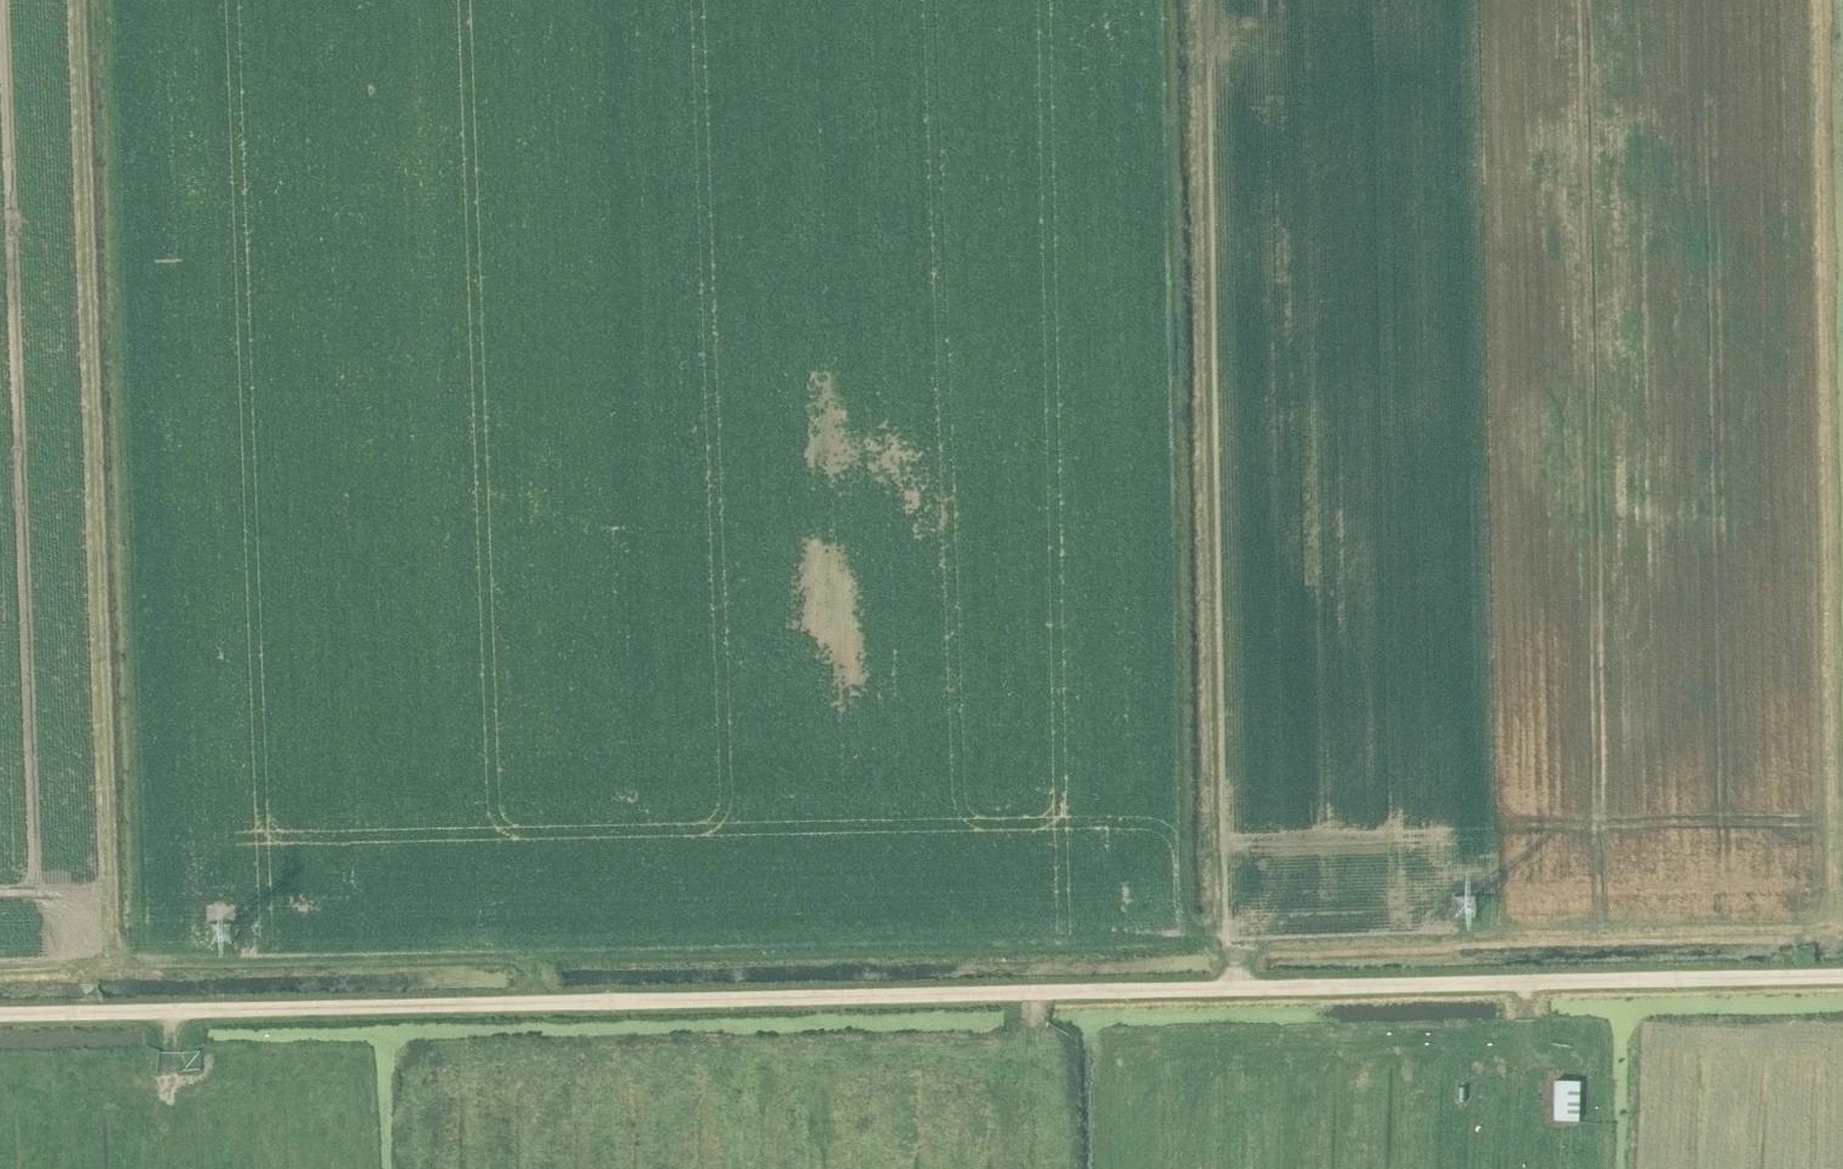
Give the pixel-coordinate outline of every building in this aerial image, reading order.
[(1555,1081),(1554,1121),(1579,1122),(1580,1082),(1555,1081)]
